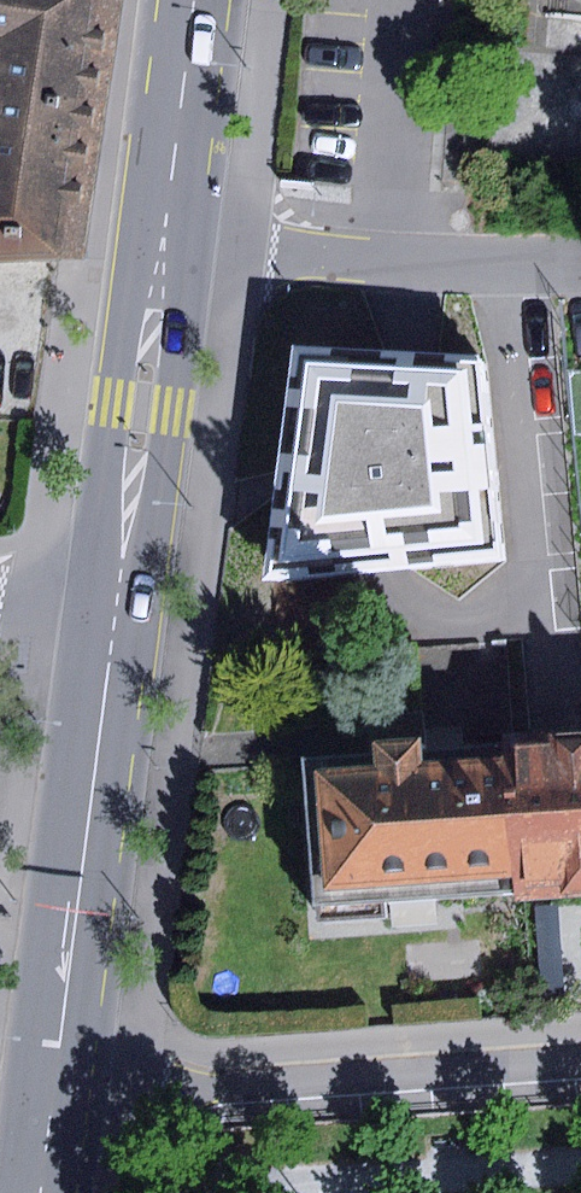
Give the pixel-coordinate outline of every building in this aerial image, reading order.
[(77,257),(113,0),(0,0),(0,259),(77,257)] [(286,341),(259,578),(500,557),(481,358),(286,341)] [(517,899),(580,895),(580,733),(506,737),(506,746),(517,891),(517,899)] [(517,891),(506,746),(425,752),(424,736),(374,740),(375,755),(303,760),(314,906),(517,891)]
